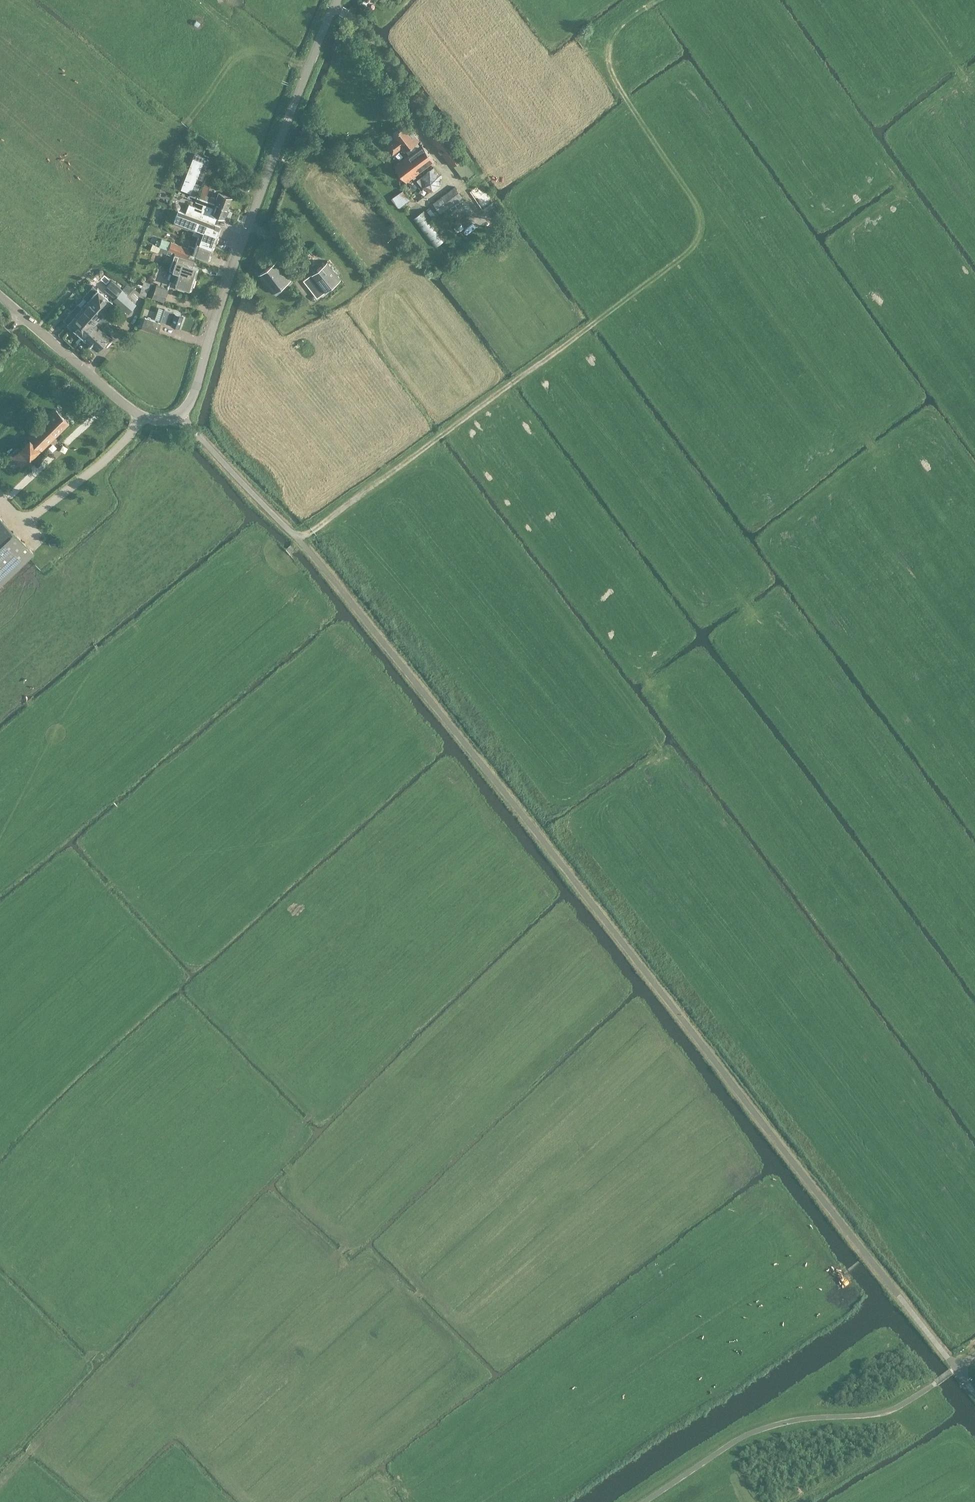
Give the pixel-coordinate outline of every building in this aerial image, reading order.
[(435,160),(423,144),(421,145),(417,141),(419,139),(406,123),(392,134),(396,138),(387,145),(393,153),(400,147),(406,157),(395,166),(407,182),(435,160)] [(203,158),(204,156),(194,153),(181,188),(190,192),(189,194),(195,196),(198,187),(193,185),(196,180),(200,181),(208,160),(203,158)] [(432,166),(418,179),(429,191),(443,178),(432,166)] [(218,192),(216,198),(206,194),(209,186),(204,183),(199,196),(201,197),(228,207),(232,197),(218,192)] [(475,189),(479,194),(485,190),(481,185),(475,189)] [(455,186),(433,202),(425,209),(434,220),(442,214),(441,213),(463,196),(455,186)] [(406,202),(410,198),(404,189),(392,198),(397,206),(402,202),(404,204),(407,203),(406,202)] [(201,197),(199,196),(197,196),(195,201),(203,204),(201,208),(189,203),(185,212),(214,223),(217,214),(224,218),(228,207),(201,197)] [(175,217),(174,219),(173,222),(199,232),(196,241),(198,242),(213,247),(218,232),(216,231),(218,228),(214,226),(214,225),(213,225),(214,223),(185,212),(178,209),(178,210),(170,206),(167,214),(175,217)] [(435,247),(446,237),(424,209),(413,219),(435,247)] [(158,246),(168,250),(187,257),(187,256),(194,259),(196,253),(192,252),(189,251),(190,248),(161,238),(158,246)] [(213,247),(198,242),(196,241),(192,252),(196,253),(209,258),(213,247)] [(168,250),(152,244),(150,249),(158,252),(159,251),(161,252),(161,251),(167,253),(168,250)] [(195,267),(192,266),(194,260),(174,254),(169,269),(171,270),(191,278),(195,267)] [(318,296),(342,277),(327,259),(304,279),(318,296)] [(273,290),(291,276),(278,260),(260,274),(273,290)] [(188,288),(191,278),(171,270),(168,280),(175,282),(175,283),(176,284),(175,287),(181,289),(182,286),(188,288)] [(108,284),(119,294),(115,299),(129,311),(137,302),(127,294),(134,286),(128,281),(123,287),(113,279),(108,284)] [(145,298),(150,283),(144,280),(138,296),(145,298)] [(83,337),(83,336),(113,302),(93,284),(83,295),(87,299),(81,306),(77,303),(63,319),(83,337)] [(163,301),(167,288),(156,284),(151,297),(163,301)] [(115,297),(118,293),(108,286),(105,289),(115,297)] [(144,315),(155,318),(160,303),(149,300),(144,315)] [(164,309),(160,320),(178,326),(182,315),(174,312),(164,309)] [(161,322),(145,316),(144,316),(141,327),(157,333),(161,322)] [(97,320),(95,322),(83,336),(97,349),(103,342),(106,344),(112,337),(109,334),(102,328),(104,326),(97,320)] [(41,450),(69,422),(56,409),(28,436),(30,438),(12,456),(15,459),(6,467),(15,475),(23,467),(22,466),(40,448),(41,450)] [(0,517),(0,586),(34,553),(0,517)]
